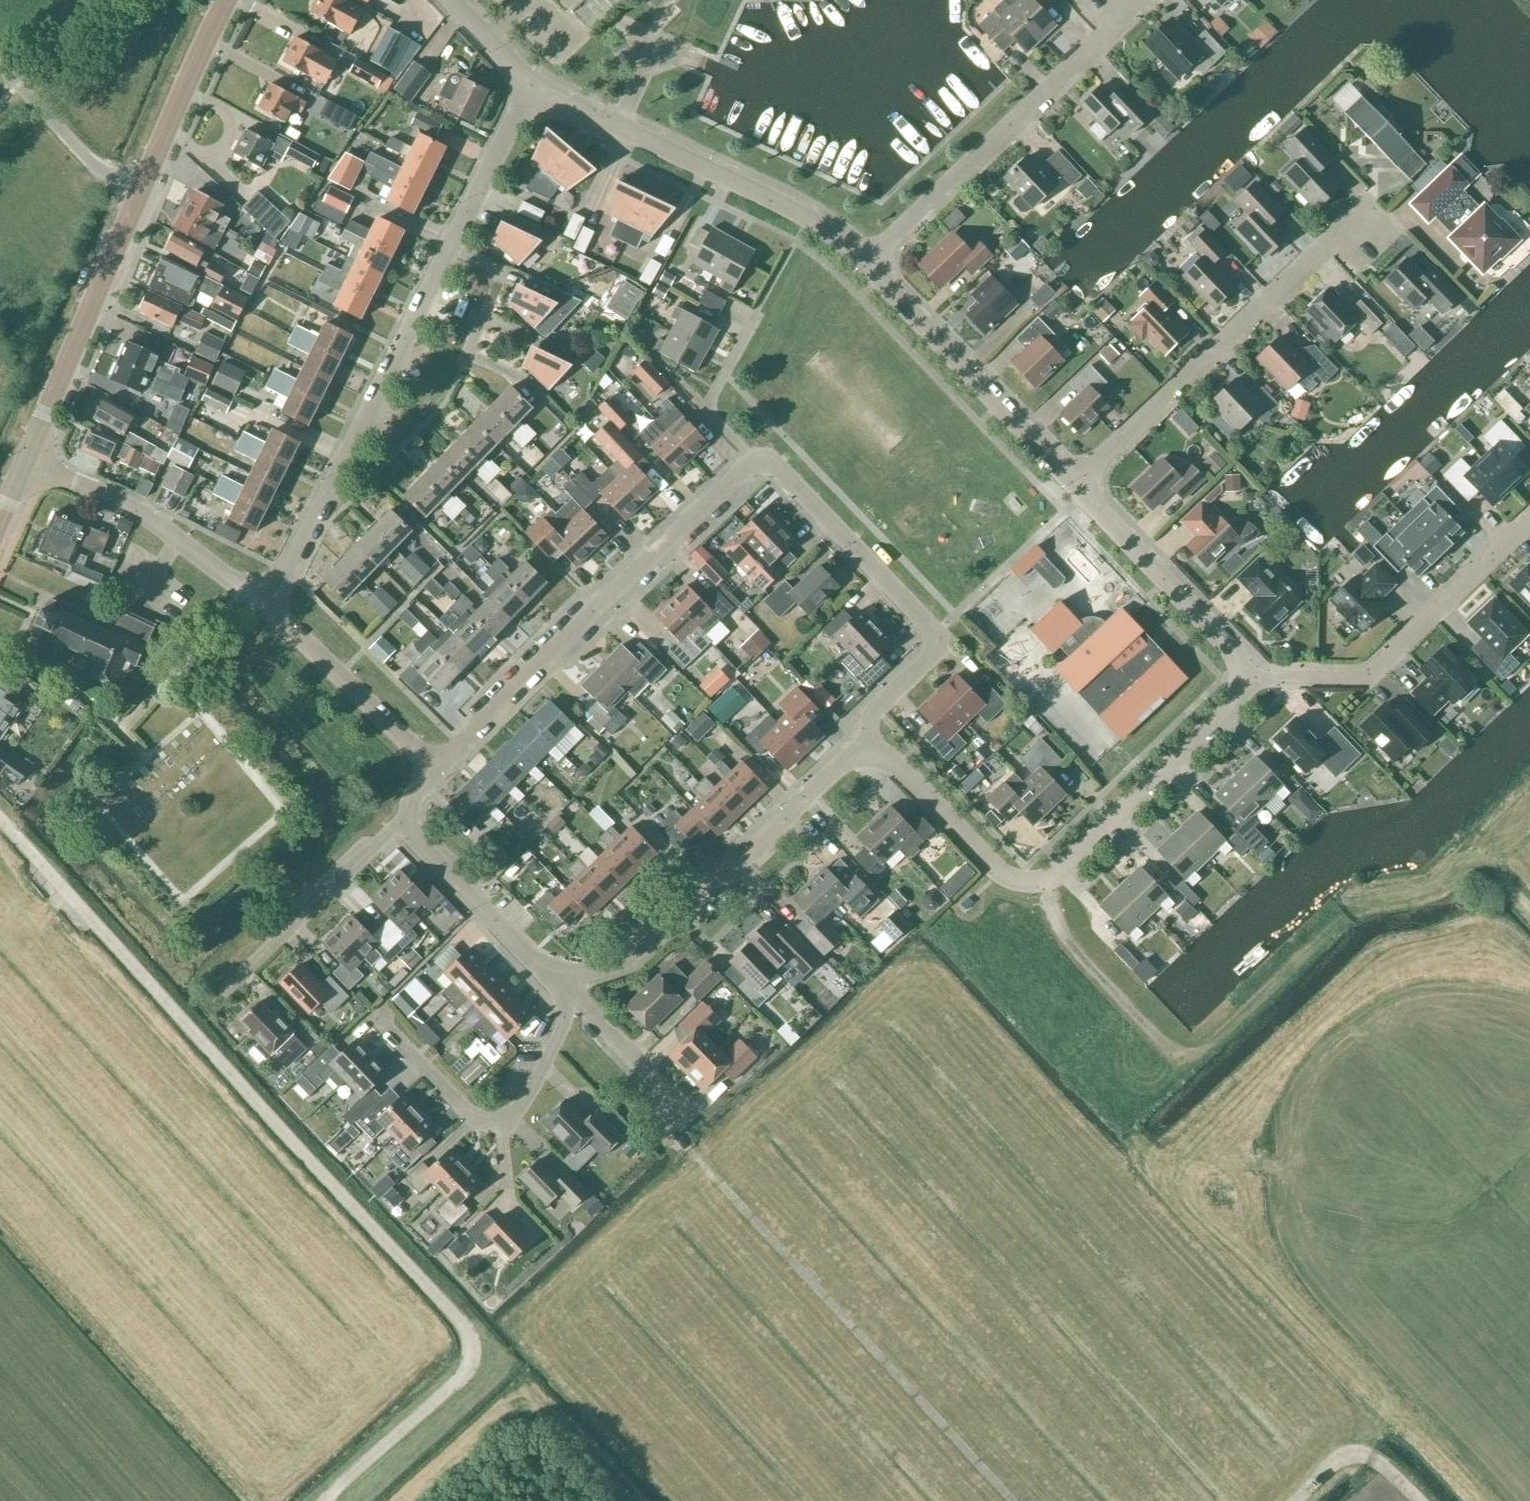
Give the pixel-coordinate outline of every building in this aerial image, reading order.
[(350,3),(344,0),(318,0),(318,1),(316,0),(312,8),(313,9),(311,13),(349,35),(363,11),(350,3)] [(1041,39),(1011,8),(1004,0),(1003,0),(994,9),(994,12),(980,26),(1002,51),(1014,40),(1027,53),(1041,39)] [(1041,39),(1056,26),(1043,12),(1055,1),(1054,0),(1004,0),(1011,8),(1041,39)] [(1257,29),(1271,42),(1287,27),(1274,13),(1257,29)] [(1196,45),(1172,20),(1146,44),(1179,78),(1193,65),(1199,71),(1207,71),(1226,53),(1205,31),(1197,39),(1200,41),(1196,45)] [(392,73),(410,40),(389,28),(370,61),(392,73)] [(336,59),(296,37),(283,62),(323,83),(336,59)] [(386,74),(358,59),(350,73),(378,89),(386,74)] [(432,74),(415,61),(394,90),(411,102),(432,74)] [(449,78),(441,96),(454,102),(450,111),(473,122),(488,91),(466,81),(467,78),(459,75),(455,74),(452,75),(449,78)] [(298,98),(271,83),(258,108),(285,123),(293,108),(302,113),(307,103),(298,98)] [(1122,105),(1103,85),(1081,106),(1108,134),(1129,114),(1141,126),(1152,115),(1133,95),(1122,105)] [(1362,96),(1344,113),(1409,181),(1427,164),(1362,96)] [(356,114),(329,100),(321,114),(348,129),(356,114)] [(443,124),(417,112),(411,125),(437,137),(443,124)] [(362,124),(358,140),(374,144),(379,128),(362,124)] [(526,189),(537,194),(548,176),(572,150),(547,128),(531,161),(536,166),(526,189)] [(274,144),(247,129),(233,154),(260,168),(268,154),(277,159),(282,149),(273,144),(274,144)] [(1318,167),(1330,156),(1304,130),(1286,148),(1302,164),(1287,178),(1317,209),(1339,188),(1318,167)] [(386,146),(435,170),(446,148),(420,135),(413,148),(406,145),(406,144),(391,137),(386,146)] [(320,155),(293,141),(285,155),(313,169),(311,172),(319,176),(327,160),(320,157),(320,155)] [(435,170),(386,146),(386,147),(401,155),(401,154),(408,157),(402,170),(380,158),(375,167),(424,192),(435,170)] [(597,171),(572,150),(548,176),(538,194),(549,200),(561,186),(567,191),(597,171)] [(1040,168),(1029,156),(1005,179),(1020,194),(1013,200),(1013,205),(1020,213),(1025,213),(1032,206),(1033,208),(1057,186),(1056,185),(1063,178),(1071,186),(1082,176),(1058,151),(1040,168)] [(365,162),(346,152),(327,180),(350,191),(365,162)] [(1425,173),(1411,187),(1420,196),(1412,204),(1428,222),(1434,216),(1454,237),(1452,239),(1483,271),(1500,255),(1502,257),(1520,240),(1503,222),(1501,225),(1484,207),(1482,210),(1462,189),(1467,184),(1480,172),(1464,155),(1451,167),(1434,183),(1425,173)] [(424,192),(375,167),(371,176),(393,188),(387,201),(413,214),(424,192)] [(609,236),(623,243),(646,195),(616,181),(610,217),(617,220),(609,236)] [(1237,229),(1265,259),(1288,237),(1267,215),(1278,205),(1256,183),(1238,201),(1252,216),(1237,229)] [(354,198),(330,187),(322,203),(347,215),(354,198)] [(195,191),(185,210),(224,232),(231,220),(220,213),(224,207),(195,191)] [(291,222),(259,192),(243,208),(276,239),(291,222)] [(362,192),(356,206),(371,213),(377,199),(362,192)] [(676,209),(646,195),(623,243),(637,249),(645,233),(652,237),(676,209)] [(544,212),(523,202),(518,213),(539,223),(544,212)] [(317,215),(305,207),(293,225),(305,233),(317,215)] [(214,250),(224,232),(185,210),(175,228),(214,250)] [(564,235),(575,241),(585,219),(574,214),(564,235)] [(542,227),(517,215),(511,227),(502,222),(492,242),(519,267),(542,242),(536,239),(542,227)] [(345,230),(393,254),(404,232),(378,218),(372,231),(349,220),(345,230)] [(584,227),(573,249),(584,254),(594,232),(584,227)] [(703,269),(714,275),(734,240),(712,228),(689,270),(700,276),(703,269)] [(228,230),(222,243),(253,257),(259,244),(228,230)] [(393,254),(345,230),(340,239),(356,247),(356,246),(363,249),(356,262),(383,275),(393,254)] [(1205,232),(1191,245),(1204,258),(1184,277),(1214,308),(1235,287),(1213,264),(1225,252),(1205,232)] [(221,284),(233,290),(238,280),(226,274),(227,271),(210,263),(209,264),(200,260),(206,249),(176,233),(166,250),(196,267),(194,270),(221,284)] [(923,263),(943,284),(963,265),(972,274),(991,256),(977,241),(968,250),(953,235),(923,263)] [(262,249),(277,257),(285,245),(270,236),(262,249)] [(1031,249),(1018,236),(1003,250),(1015,263),(1031,249)] [(755,252),(734,240),(714,275),(725,281),(721,288),(732,294),(755,252)] [(233,290),(221,284),(194,270),(165,256),(150,287),(180,301),(179,301),(186,305),(186,304),(193,307),(196,300),(194,299),(197,292),(215,301),(211,309),(237,322),(248,298),(233,290)] [(650,286),(662,265),(651,259),(639,280),(650,286)] [(1426,279),(1407,259),(1386,280),(1414,310),(1426,298),(1435,307),(1443,300),(1450,307),(1461,296),(1436,270),(1426,279)] [(383,275),(356,262),(350,274),(328,263),(323,273),(372,297),(383,275)] [(372,297),(323,273),(319,282),(341,293),(335,306),(361,319),(372,297)] [(617,289),(611,273),(584,282),(590,299),(617,289)] [(241,292),(251,297),(258,282),(248,277),(241,292)] [(532,277),(527,289),(517,285),(508,304),(535,329),(543,336),(547,338),(582,302),(557,289),(532,277)] [(1018,304),(992,277),(972,296),(980,304),(967,316),(985,335),(1018,304)] [(624,281),(606,308),(626,321),(644,294),(624,281)] [(1162,350),(1183,330),(1164,310),(1173,302),(1155,283),(1141,297),(1150,306),(1128,326),(1142,340),(1148,335),(1162,350)] [(720,314),(727,302),(706,290),(699,303),(720,314)] [(1369,336),(1382,324),(1360,301),(1349,311),(1329,290),(1308,311),(1336,340),(1356,322),(1369,336)] [(139,311),(173,327),(176,321),(200,332),(206,318),(148,291),(139,311)] [(678,321),(672,331),(707,351),(719,330),(677,307),(671,317),(678,321)] [(1011,362),(1037,389),(1064,362),(1048,345),(1057,337),(1038,318),(1016,339),(1025,349),(1011,362)] [(1392,346),(1404,335),(1392,323),(1381,335),(1392,346)] [(297,326),(292,335),(341,359),(352,337),(326,324),(320,335),(312,331),(311,332),(297,326)] [(695,373),(707,351),(672,331),(666,342),(659,339),(654,349),(695,373)] [(225,341),(204,332),(195,354),(215,363),(225,341)] [(341,359),(292,335),(288,344),(310,355),(304,368),(330,381),(341,359)] [(1324,384),(1337,370),(1314,346),(1301,359),(1280,337),(1258,358),(1288,389),(1296,381),(1304,389),(1316,376),(1324,384)] [(1119,360),(1130,350),(1120,338),(1109,348),(1119,360)] [(566,363),(572,351),(547,339),(541,351),(532,346),(522,366),(549,391),(573,366),(566,363)] [(599,341),(589,353),(602,363),(612,351),(599,341)] [(150,375),(169,384),(174,372),(160,367),(155,365),(159,355),(127,342),(119,360),(151,374),(150,375)] [(184,377),(190,379),(206,386),(214,366),(192,357),(184,377)] [(151,374),(119,360),(111,380),(143,393),(144,391),(151,394),(152,391),(180,403),(190,379),(184,377),(174,372),(169,384),(150,375),(151,374)] [(669,384),(645,360),(632,373),(656,397),(669,384)] [(245,372),(223,361),(212,384),(235,395),(245,372)] [(1080,435),(1109,407),(1096,394),(1107,383),(1091,366),(1070,385),(1080,395),(1060,414),(1080,435)] [(330,381),(304,368),(298,380),(291,376),(290,377),(276,369),(271,379),(319,403),(330,381)] [(1272,415),(1281,407),(1262,387),(1253,395),(1237,378),(1210,404),(1237,432),(1263,407),(1272,415)] [(319,403),(271,379),(266,388),(281,396),(282,395),(289,399),(282,412),(308,425),(319,403)] [(493,405),(515,426),(530,441),(537,435),(527,425),(525,426),(520,421),(533,408),(511,387),(493,405)] [(233,401),(207,388),(201,401),(227,414),(233,401)] [(1494,399),(1517,423),(1524,417),(1519,412),(1522,409),(1503,390),(1494,399)] [(1299,409),(1315,411),(1317,394),(1302,391),(1299,409)] [(611,396),(598,409),(609,421),(610,421),(620,431),(632,420),(611,396)] [(136,415),(106,399),(94,419),(124,436),(130,425),(135,428),(140,418),(136,415)] [(515,426),(493,405),(476,424),(497,445),(510,432),(514,437),(513,439),(523,449),(530,441),(515,426)] [(656,420),(692,459),(708,443),(675,407),(669,412),(666,410),(656,420)] [(1188,436),(1197,428),(1180,410),(1171,418),(1188,436)] [(167,426),(179,432),(182,425),(170,420),(167,426)] [(656,420),(655,420),(639,435),(675,474),(692,459),(656,420)] [(608,469),(642,505),(658,490),(634,464),(642,456),(620,431),(610,421),(609,421),(594,436),(617,461),(608,469)] [(1490,451),(1481,459),(1511,489),(1529,471),(1507,449),(1515,442),(1497,423),(1479,440),(1490,451)] [(497,445),(476,424),(458,442),(495,478),(502,471),(491,460),(489,463),(485,458),(497,445)] [(135,435),(155,444),(160,435),(139,426),(135,435)] [(584,428),(569,441),(582,457),(598,444),(584,428)] [(162,464),(125,443),(124,444),(90,429),(81,451),(113,464),(116,456),(123,459),(121,463),(137,469),(143,455),(162,464)] [(240,441),(262,452),(288,466),(299,443),(273,430),(266,444),(259,440),(260,440),(244,432),(240,441)] [(125,443),(165,465),(173,446),(159,440),(157,445),(129,433),(125,443)] [(200,449),(178,438),(167,459),(188,470),(200,449)] [(262,452),(240,441),(235,451),(251,459),(251,458),(258,461),(251,475),(277,488),(288,466),(262,452)] [(495,478),(458,442),(440,460),(462,481),(474,468),(479,473),(478,475),(488,485),(495,478)] [(1227,464),(1214,451),(1203,462),(1215,475),(1227,464)] [(160,464),(145,457),(141,467),(156,473),(160,464)] [(1493,506),(1511,489),(1481,459),(1470,469),(1460,459),(1443,476),(1461,494),(1471,484),(1493,506)] [(462,481),(440,460),(422,478),(459,514),(467,507),(456,497),(454,499),(450,493),(462,481)] [(1178,477),(1162,460),(1132,488),(1152,510),(1174,489),(1184,499),(1204,480),(1190,466),(1178,477)] [(1236,484),(1251,479),(1248,467),(1232,472),(1236,484)] [(182,497),(192,478),(174,469),(164,488),(182,497)] [(617,479),(608,469),(592,484),(581,472),(572,481),(592,502),(601,494),(625,521),(642,505),(617,479)] [(503,471),(492,483),(508,498),(520,487),(503,471)] [(277,488),(251,475),(245,488),(238,485),(239,484),(224,476),(219,486),(266,510),(277,488)] [(459,514),(422,478),(405,496),(426,517),(439,504),(445,509),(443,511),(453,521),(459,514)] [(137,492),(146,497),(152,485),(143,480),(137,492)] [(592,502),(572,481),(563,489),(572,498),(556,513),(567,525),(567,526),(592,552),(608,537),(584,510),(592,502)] [(266,510),(219,486),(214,495),(229,502),(236,505),(229,519),(256,532),(266,510)] [(1406,515),(1443,554),(1465,532),(1454,520),(1461,513),(1436,486),(1406,515)] [(1398,519),(1408,508),(1399,499),(1388,511),(1398,519)] [(1183,521),(1192,531),(1193,530),(1199,536),(1188,547),(1206,566),(1234,540),(1242,547),(1261,538),(1259,534),(1257,529),(1254,526),(1251,523),(1246,521),(1242,521),(1237,521),(1232,522),(1228,523),(1226,525),(1219,517),(1217,519),(1202,503),(1183,521)] [(1377,533),(1389,520),(1376,508),(1364,522),(1377,533)] [(592,552),(567,526),(556,513),(552,509),(526,533),(548,557),(557,548),(576,567),(592,552)] [(739,565),(780,525),(764,509),(723,549),(739,565)] [(374,528),(395,549),(412,531),(390,511),(374,528)] [(88,525),(56,512),(47,532),(80,545),(102,555),(110,535),(88,526),(88,525)] [(1406,515),(1394,526),(1372,547),(1397,573),(1406,565),(1419,578),(1443,554),(1406,515)] [(119,528),(128,532),(132,523),(123,519),(119,528)] [(796,542),(780,525),(739,565),(763,591),(784,571),(775,562),(796,542)] [(395,549),(374,528),(357,545),(378,566),(395,549)] [(77,553),(80,545),(47,532),(39,552),(71,565),(82,570),(88,557),(77,553)] [(487,538),(473,543),(480,561),(494,555),(487,538)] [(378,566),(357,545),(340,562),(362,583),(378,566)] [(1045,554),(1037,546),(1011,570),(1019,579),(1045,554)] [(413,553),(407,560),(424,577),(431,570),(413,553)] [(1063,584),(1065,578),(1044,556),(1032,567),(1053,589),(1059,588),(1063,584)] [(492,566),(529,602),(547,583),(526,562),(512,575),(507,570),(509,568),(499,559),(492,566)] [(1245,607),(1268,632),(1300,601),(1290,591),(1291,590),(1288,587),(1287,588),(1277,577),(1276,578),(1259,559),(1238,579),(1255,597),(1245,607)] [(424,577),(407,560),(399,567),(417,584),(424,577)] [(699,570),(715,587),(726,577),(710,560),(699,570)] [(362,583),(340,562),(323,579),(345,600),(362,583)] [(1398,585),(1376,562),(1358,579),(1354,575),(1327,600),(1335,608),(1334,610),(1354,631),(1356,630),(1361,635),(1387,610),(1380,602),(1398,585)] [(86,572),(82,570),(71,565),(66,578),(96,590),(102,578),(86,571),(86,572)] [(1511,583),(1529,603),(1529,565),(1511,583)] [(511,620),(529,602),(492,566),(485,573),(495,582),(497,580),(503,585),(490,599),(511,620)] [(839,587),(819,566),(794,590),(785,581),(763,602),(779,619),(797,602),(809,615),(839,587)] [(671,601),(705,636),(714,627),(734,608),(716,589),(707,598),(706,597),(700,599),(687,585),(671,601)] [(380,587),(373,594),(390,611),(397,604),(380,587)] [(390,611),(373,594),(366,601),(383,618),(390,611)] [(494,638),(511,620),(490,599),(477,612),(472,607),(474,605),(464,595),(457,602),(494,638)] [(51,646),(57,644),(57,643),(99,662),(92,677),(119,690),(126,673),(139,679),(144,669),(138,666),(157,625),(123,609),(112,634),(70,614),(71,613),(69,607),(53,600),(47,602),(43,609),(36,626),(32,633),(34,639),(51,646)] [(1493,600),(1469,623),(1491,646),(1479,657),(1501,680),(1519,664),(1508,652),(1526,634),(1493,600)] [(704,637),(705,636),(671,601),(655,617),(672,635),(660,648),(682,671),(710,643),(704,637)] [(494,638),(457,602),(450,609),(460,619),(449,630),(476,656),(487,645),(490,648),(497,641),(494,638)] [(1060,602),(1030,630),(1052,653),(1060,646),(1070,657),(1056,670),(1121,740),(1187,679),(1121,609),(1092,636),(1060,602)] [(835,636),(850,652),(877,627),(861,610),(852,619),(844,610),(822,630),(831,639),(835,636)] [(188,616),(180,625),(192,636),(200,627),(188,616)] [(766,622),(748,639),(761,652),(778,636),(766,622)] [(877,627),(850,652),(841,661),(867,689),(891,667),(880,656),(893,643),(877,627)] [(476,656),(449,630),(438,641),(428,631),(421,638),(458,674),(476,656)] [(173,638),(162,650),(171,658),(181,646),(173,638)] [(440,693),(458,674),(421,638),(414,645),(423,654),(400,677),(419,695),(430,684),(440,693)] [(380,655),(387,647),(379,640),(372,648),(380,655)] [(766,653),(775,663),(787,652),(778,642),(766,653)] [(621,645),(601,666),(628,692),(635,699),(650,684),(652,686),(667,670),(640,643),(630,653),(621,645)] [(1423,668),(1431,676),(1415,691),(1437,713),(1452,698),(1454,700),(1477,678),(1446,646),(1423,668)] [(727,661),(708,678),(719,690),(738,673),(727,661)] [(590,695),(580,705),(605,728),(612,735),(627,720),(620,713),(614,707),(628,692),(601,666),(581,686),(590,695)] [(957,675),(938,693),(966,722),(976,712),(987,723),(1007,704),(982,679),(971,690),(957,675)] [(835,701),(811,676),(801,685),(825,711),(835,701)] [(787,715),(778,724),(805,752),(823,736),(814,726),(824,716),(796,686),(777,704),(780,707),(787,715)] [(746,703),(731,687),(707,709),(722,725),(746,703)] [(0,739),(20,710),(4,699),(7,695),(0,691),(0,739)] [(955,732),(966,722),(938,693),(919,711),(933,726),(923,736),(948,761),(966,744),(955,732)] [(1436,732),(1406,700),(1394,711),(1386,703),(1360,727),(1381,748),(1379,750),(1386,758),(1388,756),(1394,762),(1411,745),(1416,751),(1436,732)] [(549,702),(530,722),(555,747),(568,733),(578,742),(584,736),(549,702)] [(682,723),(690,716),(678,703),(670,711),(682,723)] [(1030,715),(1042,728),(1050,721),(1038,708),(1030,715)] [(716,724),(703,711),(684,730),(698,743),(716,724)] [(1336,777),(1359,755),(1334,729),(1319,743),(1296,718),(1273,740),(1305,773),(1319,759),(1336,777)] [(565,756),(555,747),(530,722),(510,742),(535,767),(548,753),(558,763),(565,756)] [(787,769),(805,752),(778,724),(760,741),(787,769)] [(1024,783),(1049,810),(1066,794),(1048,775),(1063,762),(1041,738),(1019,759),(1033,774),(1024,783)] [(545,776),(535,767),(510,742),(490,762),(516,787),(529,773),(538,783),(545,776)] [(699,763),(711,764),(713,745),(702,744),(699,763)] [(18,782),(30,767),(0,745),(0,769),(18,782)] [(1235,776),(1263,805),(1275,794),(1281,801),(1290,793),(1255,757),(1235,776)] [(722,761),(716,767),(751,804),(768,787),(743,761),(732,772),(722,761)] [(525,796),(516,787),(490,762),(470,782),(496,807),(509,793),(518,803),(525,796)] [(705,777),(699,783),(734,820),(751,804),(716,767),(715,767),(725,778),(715,788),(705,777)] [(1249,848),(1252,851),(1260,843),(1250,831),(1258,823),(1252,816),(1263,805),(1235,776),(1215,795),(1244,825),(1235,833),(1249,848)] [(505,816),(496,807),(470,782),(450,803),(475,828),(489,814),(499,823),(505,816)] [(1032,826),(1049,810),(1024,783),(1014,792),(1004,782),(986,799),(1005,819),(1006,819),(1004,817),(1015,807),(1032,826)] [(703,799),(692,810),(709,828),(717,836),(734,820),(699,783),(693,789),(703,799)] [(892,804),(873,822),(898,849),(909,860),(920,850),(918,847),(925,840),(935,830),(913,807),(903,816),(892,804)] [(598,805),(588,814),(605,832),(641,869),(657,853),(632,827),(622,837),(612,826),(615,823),(598,805)] [(700,837),(709,828),(692,810),(683,818),(675,810),(659,825),(682,849),(690,841),(695,846),(703,839),(700,837)] [(580,851),(592,840),(568,812),(556,823),(580,851)] [(1249,848),(1235,833),(1226,842),(1198,812),(1177,831),(1205,861),(1217,850),(1224,857),(1232,848),(1240,857),(1249,848)] [(867,844),(855,855),(876,877),(887,866),(884,862),(898,849),(873,822),(859,836),(867,844)] [(1205,861),(1177,831),(1157,851),(1192,887),(1201,879),(1194,872),(1205,861)] [(624,885),(641,869),(605,832),(599,838),(609,849),(599,859),(624,885)] [(487,835),(476,846),(497,866),(508,856),(487,835)] [(1275,856),(1264,845),(1254,854),(1265,865),(1275,856)] [(533,865),(522,853),(502,874),(514,885),(533,865)] [(607,901),(624,885),(599,859),(589,869),(578,858),(572,864),(607,901)] [(590,917),(607,901),(572,864),(566,870),(576,881),(565,891),(583,909),(590,917)] [(965,865),(941,888),(949,897),(974,873),(965,865)] [(809,883),(833,909),(842,900),(860,918),(879,901),(857,877),(846,888),(826,867),(809,883)] [(1120,887),(1148,916),(1159,905),(1166,912),(1174,904),(1140,868),(1120,887)] [(420,890),(400,869),(385,884),(413,913),(414,913),(423,904),(431,912),(445,898),(429,881),(420,890)] [(823,918),(833,909),(809,883),(792,899),(814,922),(803,932),(825,955),(843,938),(823,918)] [(403,950),(417,936),(411,930),(421,920),(414,913),(413,913),(385,884),(370,898),(389,919),(381,927),(403,950)] [(1136,927),(1148,916),(1120,887),(1100,906),(1134,942),(1143,934),(1136,927)] [(308,890),(294,901),(300,908),(314,897),(308,890)] [(573,918),(583,909),(565,891),(556,900),(548,891),(533,906),(555,930),(563,922),(569,928),(576,921),(573,918)] [(910,927),(895,911),(880,925),(894,941),(910,927)] [(372,936),(352,915),(337,930),(365,959),(375,950),(388,964),(403,950),(381,927),(372,936)] [(749,944),(776,969),(786,960),(802,977),(820,960),(792,932),(783,940),(767,923),(747,941),(749,944)] [(350,991),(364,976),(356,968),(365,959),(337,930),(322,944),(342,965),(333,974),(350,991)] [(778,971),(776,969),(749,944),(731,961),(747,979),(739,987),(758,1007),(775,990),(767,982),(778,971)] [(441,994),(447,1001),(485,965),(469,948),(461,956),(451,945),(434,962),(444,973),(453,982),(441,994)] [(423,959),(413,949),(401,961),(411,971),(423,959)] [(674,964),(660,978),(659,977),(628,1008),(649,1029),(681,998),(680,998),(688,990),(699,1001),(722,977),(706,961),(688,979),(674,964)] [(321,984),(301,964),(281,984),(310,1014),(322,1003),(332,1013),(349,997),(329,976),(321,984)] [(501,982),(485,965),(447,1001),(455,1009),(467,997),(476,1006),(501,982)] [(830,1004),(840,995),(823,976),(813,986),(830,1004)] [(378,986),(385,994),(392,987),(385,980),(378,986)] [(517,999),(501,982),(476,1006),(484,1015),(472,1027),(479,1035),(517,999)] [(422,1005),(405,987),(391,1000),(408,1018),(422,1005)] [(533,1016),(517,999),(479,1035),(486,1042),(498,1030),(508,1040),(533,1016)] [(272,1056),(275,1052),(287,1064),(305,1047),(293,1035),(295,1033),(275,1012),(272,1014),(259,1002),(242,1019),(252,1029),(249,1032),(272,1056)] [(669,1056),(686,1073),(715,1045),(705,1035),(720,1020),(703,1003),(680,1026),(689,1036),(669,1056)] [(541,1025),(534,1018),(517,1035),(523,1042),(541,1025)] [(425,1022),(416,1031),(423,1039),(432,1031),(425,1022)] [(328,1047),(321,1039),(310,1050),(317,1057),(328,1047)] [(338,1087),(346,1080),(371,1056),(355,1040),(334,1059),(326,1051),(302,1073),(316,1088),(328,1077),(338,1087)] [(724,1055),(715,1045),(686,1073),(703,1090),(723,1071),(733,1081),(756,1057),(739,1040),(724,1055)] [(371,1056),(346,1080),(356,1091),(344,1102),(349,1108),(341,1116),(350,1125),(375,1102),(366,1093),(388,1073),(371,1056)] [(487,1069),(478,1059),(459,1076),(469,1086),(487,1069)] [(393,1136),(419,1112),(402,1095),(383,1114),(376,1107),(357,1124),(372,1140),(385,1128),(393,1136)] [(587,1121),(566,1100),(543,1122),(574,1154),(588,1140),(603,1156),(622,1137),(597,1111),(587,1121)] [(419,1112),(393,1136),(401,1145),(389,1157),(404,1172),(422,1155),(415,1148),(435,1129),(419,1112)] [(354,1138),(345,1130),(329,1146),(337,1154),(354,1138)] [(633,1157),(637,1153),(628,1144),(624,1148),(633,1157)] [(440,1191),(466,1166),(450,1149),(430,1168),(423,1161),(405,1179),(420,1194),(432,1182),(440,1191)] [(573,1208),(589,1193),(568,1171),(559,1180),(538,1159),(521,1176),(548,1204),(559,1194),(573,1208)] [(466,1166),(440,1191),(448,1199),(436,1211),(451,1227),(469,1209),(462,1202),(482,1183),(466,1166)] [(394,1184),(386,1175),(377,1184),(386,1192),(394,1184)] [(583,1205),(593,1215),(602,1206),(592,1196),(583,1205)] [(513,1259),(531,1242),(503,1214),(495,1222),(486,1213),(465,1233),(482,1250),(494,1239),(513,1259)]
